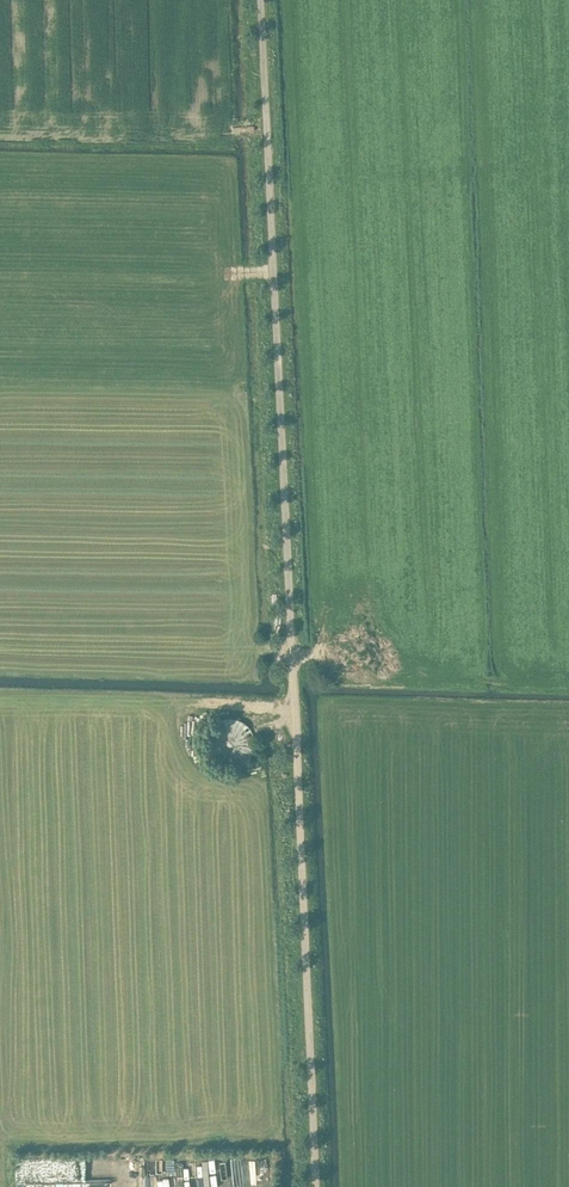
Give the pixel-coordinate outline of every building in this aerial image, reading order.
[(205,738),(205,745),(207,752),(211,758),(216,763),(222,766),(229,767),(236,766),(243,764),(248,759),(252,753),(254,747),(254,739),(253,733),(249,727),(244,722),(237,719),(231,718),(223,718),(217,721),(212,726),(208,731),(205,738)]
